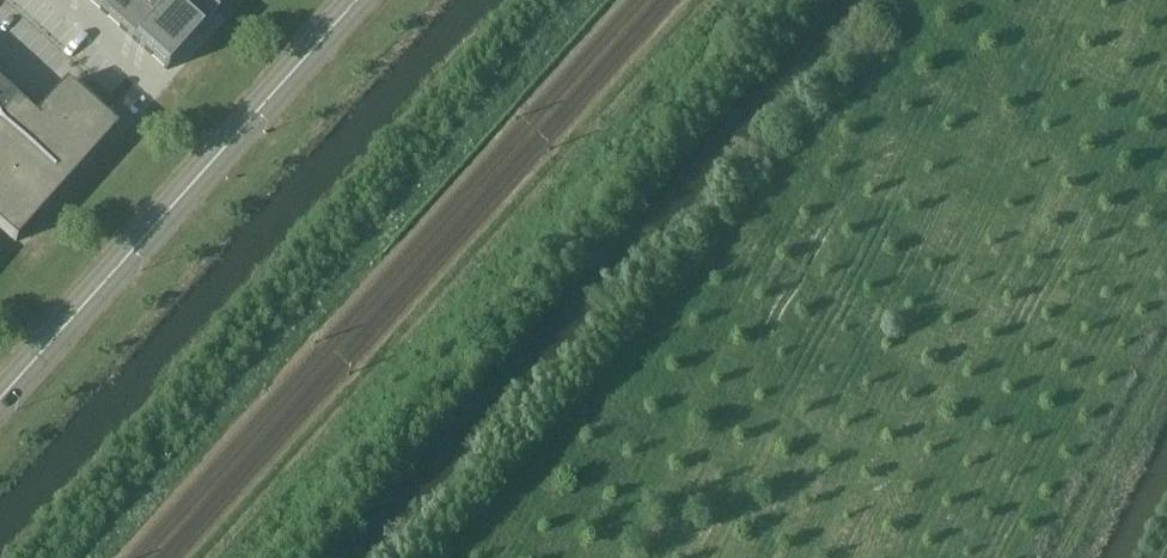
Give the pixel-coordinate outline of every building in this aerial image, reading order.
[(103,13),(114,0),(89,0),(103,13)] [(103,13),(135,41),(172,0),(114,0),(103,13)] [(135,41),(167,70),(218,13),(204,0),(172,0),(135,41)] [(16,242),(117,129),(66,83),(35,118),(0,87),(0,228),(16,242)]
